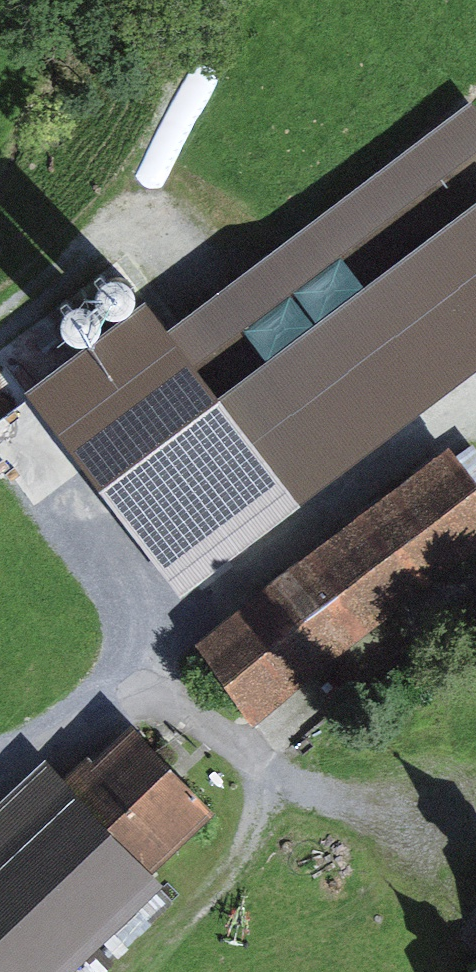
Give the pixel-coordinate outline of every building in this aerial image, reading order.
[(191,318),(217,353),(475,159),(475,105),(191,318)] [(237,387),(314,488),(475,365),(475,205),(237,387)] [(153,295),(154,288),(153,282),(150,276),(146,271),(139,268),(133,268),(127,269),(121,273),(118,278),(115,283),(115,290),(117,296),(120,301),(125,305),(131,307),(137,307),(144,305),(149,301),(153,295)] [(120,317),(120,310),(118,304),(114,299),(108,295),(101,294),(95,294),(89,297),(85,301),(82,307),(81,313),(82,319),(85,325),(89,329),(95,332),(101,333),(107,331),(113,328),(117,323),(120,317)] [(286,477),(158,303),(46,386),(174,559),(286,477)] [(203,642),(265,722),(475,558),(475,466),(459,443),(203,642)] [(130,711),(69,774),(44,750),(0,796),(0,971),(79,971),(176,871),(153,849),(211,789),(130,711)] [(475,964),(471,967),(467,971),(466,971),(475,971),(475,964)]
